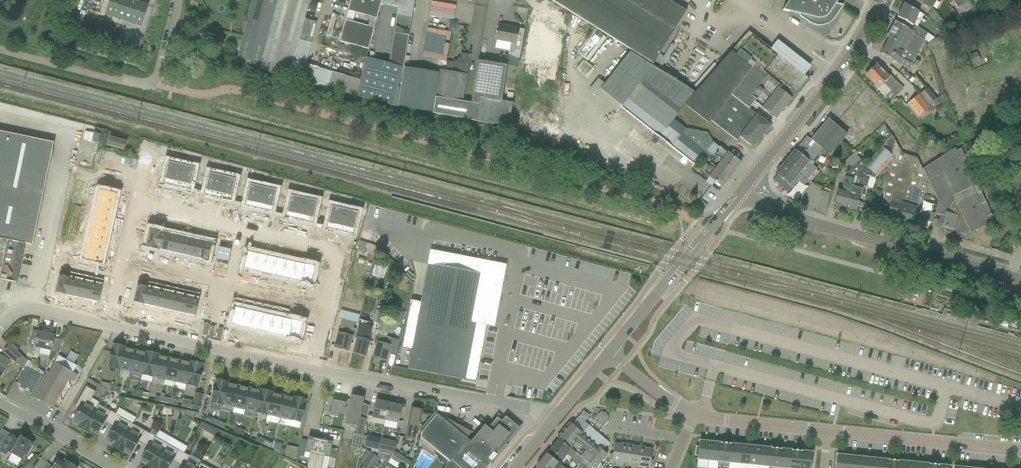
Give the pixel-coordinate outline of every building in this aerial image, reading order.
[(123,20),(130,0),(110,0),(106,14),(123,20)] [(141,26),(148,6),(131,0),(130,0),(123,20),(141,26)] [(356,95),(361,81),(361,80),(360,80),(294,62),(300,40),(311,43),(317,22),(305,19),(310,0),(278,0),(276,10),(274,18),(270,29),(268,37),(266,44),(265,50),(262,59),(261,64),(259,70),(289,78),(289,77),(295,79),(356,95)] [(368,50),(381,4),(382,0),(351,0),(340,42),(368,50)] [(393,106),(403,67),(404,67),(415,0),(382,0),(381,4),(398,7),(389,63),(366,57),(360,80),(361,80),(361,81),(356,95),(356,96),(393,106)] [(653,65),(686,11),(669,0),(551,0),(653,65)] [(819,26),(823,26),(827,25),(830,23),(833,21),(835,18),(843,6),(836,4),(838,1),(836,0),(789,0),(783,10),(812,18),(809,23),(812,25),(816,26),(819,26)] [(931,9),(936,0),(915,0),(931,9)] [(897,17),(913,25),(916,18),(919,20),(922,14),(920,12),(905,4),(897,17)] [(558,10),(556,15),(566,19),(568,14),(558,10)] [(89,33),(102,38),(107,21),(97,18),(95,22),(93,22),(89,33)] [(935,24),(943,32),(949,26),(941,18),(935,24)] [(449,20),(448,31),(456,33),(457,22),(449,20)] [(887,37),(889,38),(917,53),(923,43),(925,40),(923,39),(912,34),(914,32),(911,30),(895,21),(887,37)] [(518,58),(519,58),(523,36),(517,34),(518,28),(498,25),(496,40),(511,43),(508,56),(518,58)] [(912,34),(923,39),(927,33),(915,25),(911,30),(914,32),(912,34)] [(533,51),(557,55),(559,42),(554,41),(555,35),(550,34),(550,32),(536,29),(536,32),(529,30),(525,53),(532,55),(533,51)] [(681,46),(688,36),(677,29),(670,39),(681,46)] [(684,104),(709,122),(711,120),(722,105),(730,94),(752,65),(762,72),(768,65),(781,75),(774,83),(784,91),(776,100),(785,107),(808,78),(806,76),(772,50),(749,31),(734,50),(732,50),(695,93),(694,92),(684,104)] [(881,53),(909,69),(912,65),(914,60),(917,53),(889,38),(881,53)] [(227,53),(226,56),(227,58),(230,60),(234,59),(235,55),(233,52),(229,51),(227,53)] [(598,79),(589,91),(616,113),(621,107),(695,166),(707,150),(715,156),(714,158),(720,162),(721,161),(734,171),(741,163),(733,156),(713,142),(708,133),(686,129),(674,120),(682,109),(681,108),(685,105),(684,104),(694,92),(630,52),(604,84),(598,79)] [(433,114),(468,119),(471,103),(463,102),(471,55),(461,53),(460,58),(457,61),(454,60),(452,72),(440,70),(439,73),(433,112),(433,114)] [(476,121),(509,127),(513,103),(502,101),(508,66),(503,65),(478,61),(472,103),(471,103),(468,119),(469,119),(469,120),(476,121)] [(869,68),(864,73),(866,74),(865,75),(875,85),(874,86),(878,89),(879,88),(886,95),(891,90),(896,96),(903,89),(885,71),(884,72),(876,64),(870,70),(869,68)] [(768,112),(776,119),(785,107),(776,100),(784,91),(774,83),(781,75),(768,65),(762,72),(752,65),(730,94),(749,108),(755,101),(762,107),(762,108),(768,112)] [(397,107),(433,112),(439,73),(404,67),(397,107)] [(550,70),(548,80),(555,81),(557,71),(550,70)] [(927,88),(920,94),(929,105),(937,99),(927,88)] [(740,137),(753,147),(770,125),(749,108),(730,94),(711,120),(737,140),(740,137)] [(908,103),(918,116),(928,108),(917,96),(908,103)] [(944,103),(935,109),(939,115),(948,109),(944,103)] [(823,149),(839,162),(851,149),(842,141),(847,134),(836,125),(829,119),(811,140),(823,149)] [(17,283),(19,273),(25,244),(32,245),(54,143),(0,132),(0,279),(17,283)] [(92,141),(99,143),(101,134),(94,133),(92,141)] [(855,210),(856,210),(861,195),(865,196),(868,187),(867,187),(870,176),(872,177),(873,172),(879,177),(882,173),(887,177),(895,141),(892,135),(866,164),(865,165),(854,178),(845,207),(850,209),(851,210),(853,211),(855,210)] [(777,171),(777,175),(793,188),(801,177),(807,181),(818,168),(811,163),(823,149),(811,140),(807,136),(777,171)] [(111,137),(109,145),(124,149),(126,141),(111,137)] [(879,216),(896,221),(901,204),(906,187),(919,191),(920,190),(935,194),(922,169),(917,158),(902,153),(895,141),(887,177),(879,216)] [(960,238),(964,239),(966,234),(970,232),(970,233),(995,222),(961,148),(956,151),(955,148),(922,169),(935,194),(936,195),(939,201),(935,213),(941,215),(941,214),(945,215),(942,227),(945,228),(944,229),(946,232),(948,233),(959,236),(960,233),(961,233),(960,238)] [(837,194),(834,204),(835,205),(836,206),(839,207),(840,206),(845,207),(854,178),(865,165),(860,159),(851,168),(850,170),(847,177),(845,176),(842,188),(839,187),(837,194)] [(164,183),(163,184),(164,184),(165,183),(176,186),(176,187),(177,187),(182,164),(169,161),(168,161),(168,164),(164,183)] [(700,161),(698,167),(703,170),(706,164),(700,161)] [(704,172),(722,186),(734,171),(721,161),(719,163),(716,167),(711,163),(710,164),(704,172)] [(182,164),(177,187),(177,186),(189,188),(189,190),(190,190),(190,189),(194,170),(195,167),(182,164)] [(828,168),(826,175),(835,178),(837,171),(828,168)] [(204,194),(204,195),(205,195),(206,194),(217,197),(217,198),(222,175),(209,172),(208,175),(204,194)] [(222,175),(217,198),(218,198),(218,197),(230,200),(229,201),(231,201),(231,200),(235,181),(236,178),(222,175)] [(245,205),(245,206),(246,207),(246,205),(258,208),(258,209),(263,187),(250,184),(249,186),(245,205)] [(263,187),(258,209),(259,209),(259,208),(271,211),(270,212),(272,212),(272,211),(276,192),(277,190),(276,190),(263,187)] [(901,204),(896,221),(912,225),(913,219),(916,220),(918,215),(915,214),(919,200),(921,191),(920,190),(919,191),(906,187),(901,204)] [(99,190),(97,201),(114,205),(117,194),(99,190)] [(286,216),(286,217),(287,218),(287,216),(299,219),(299,220),(304,198),(291,195),(290,197),(286,216)] [(304,198),(299,220),(300,219),(311,222),(311,223),(312,223),(313,222),(317,203),(318,201),(317,201),(304,198)] [(97,201),(95,210),(112,214),(114,205),(97,201)] [(865,208),(877,211),(878,204),(869,202),(868,205),(866,205),(865,208)] [(327,227),(326,228),(328,229),(328,227),(340,230),(339,231),(340,231),(345,209),(332,206),(331,208),(327,227)] [(345,209),(340,231),(340,232),(341,230),(352,233),(352,234),(353,234),(353,233),(358,214),(358,212),(345,209)] [(95,210),(93,220),(110,224),(112,214),(95,210)] [(93,220),(90,229),(108,233),(110,224),(93,220)] [(90,229),(88,238),(106,242),(108,233),(90,229)] [(150,229),(146,246),(157,249),(161,231),(159,231),(157,230),(150,229)] [(161,231),(157,249),(167,251),(171,233),(169,233),(162,231),(161,231)] [(171,233),(167,251),(177,253),(181,236),(178,235),(172,234),(171,233)] [(181,236),(177,253),(187,256),(191,238),(190,238),(183,236),(181,236)] [(88,238),(86,248),(104,252),(106,242),(88,238)] [(191,238),(187,256),(197,258),(201,240),(200,240),(193,239),(191,238)] [(201,240),(197,258),(208,260),(212,243),(210,242),(203,241),(201,240)] [(86,248),(84,259),(101,263),(104,252),(86,248)] [(411,300),(402,348),(412,350),(408,369),(466,380),(477,382),(481,360),(488,324),(500,263),(430,250),(427,264),(428,265),(421,302),(411,300)] [(248,251),(244,268),(254,271),(258,253),(256,253),(249,251),(248,251)] [(258,253),(254,271),(263,273),(267,255),(265,255),(259,253),(258,253)] [(267,255),(263,273),(273,275),(277,257),(274,257),(268,256),(267,255)] [(277,257),(273,275),(282,277),(286,260),(284,259),(278,258),(277,257)] [(286,260),(282,277),(292,279),(296,262),(295,262),(289,260),(286,260)] [(296,262),(292,279),(301,281),(305,264),(304,264),(298,262),(296,262)] [(305,264),(301,281),(311,284),(315,266),(309,265),(307,264),(305,264)] [(375,264),(372,275),(383,279),(387,267),(375,264)] [(60,270),(55,292),(62,294),(64,294),(66,295),(71,273),(60,270)] [(71,273),(66,295),(67,295),(74,297),(77,297),(82,275),(71,273)] [(82,275),(77,297),(78,297),(85,299),(87,300),(92,277),(82,275)] [(92,277),(87,300),(88,300),(96,301),(98,302),(103,280),(92,277)] [(138,280),(133,302),(140,303),(142,304),(144,304),(150,282),(138,280)] [(150,282),(144,304),(145,305),(152,306),(154,307),(159,284),(150,282)] [(159,284),(154,307),(155,307),(162,308),(164,309),(169,287),(159,284)] [(902,299),(911,301),(915,286),(906,284),(902,299)] [(169,287),(164,309),(167,309),(174,311),(179,289),(169,287)] [(368,287),(366,296),(376,299),(378,290),(368,287)] [(179,289),(174,311),(177,312),(183,313),(184,313),(189,291),(179,289)] [(189,291),(184,313),(187,314),(193,316),(195,316),(200,294),(189,291)] [(236,302),(231,324),(233,324),(239,326),(241,326),(246,304),(236,302)] [(246,304),(241,326),(242,327),(248,328),(251,329),(256,306),(246,304)] [(378,305),(373,322),(380,324),(385,307),(378,305)] [(256,306),(251,329),(252,329),(258,330),(260,331),(265,308),(256,306)] [(337,316),(347,319),(350,310),(340,307),(337,316)] [(265,308),(260,331),(261,331),(267,332),(270,333),(275,311),(265,308)] [(397,310),(394,322),(402,324),(405,312),(397,310)] [(275,311),(270,333),(272,333),(278,335),(279,335),(284,315),(285,313),(275,311)] [(1012,327),(1017,329),(1020,316),(1020,315),(1015,314),(1012,327)] [(284,315),(279,335),(281,335),(287,337),(289,337),(293,319),(293,320),(293,317),(284,315)] [(293,319),(289,337),(291,338),(293,338),(299,339),(303,322),(293,320),(293,319)] [(335,347),(348,351),(352,336),(351,335),(354,322),(342,319),(335,347)] [(356,342),(354,352),(365,355),(366,355),(368,346),(370,341),(369,340),(372,327),(358,323),(355,337),(358,337),(356,342)] [(27,353),(26,356),(38,359),(39,353),(49,356),(51,350),(52,345),(54,335),(38,332),(37,331),(34,346),(29,345),(27,353)] [(390,345),(392,338),(378,335),(377,342),(373,357),(386,361),(390,345)] [(4,352),(16,363),(22,355),(11,345),(4,352)] [(120,369),(125,348),(125,347),(113,345),(108,366),(120,369)] [(120,369),(131,371),(136,351),(125,348),(120,369)] [(131,371),(142,374),(146,353),(136,351),(131,371)] [(154,376),(158,356),(158,355),(146,352),(146,353),(142,374),(154,376)] [(1,376),(4,371),(10,361),(0,355),(0,378),(1,376)] [(154,376),(164,379),(169,358),(158,356),(154,376)] [(164,379),(175,381),(180,361),(169,358),(164,379)] [(28,360),(25,365),(27,367),(43,376),(43,377),(46,372),(37,367),(38,361),(32,359),(31,362),(28,360)] [(175,381),(186,384),(191,363),(180,361),(175,381)] [(55,362),(36,397),(53,407),(69,379),(74,382),(78,375),(55,362)] [(186,384),(198,386),(200,380),(201,381),(203,372),(201,372),(203,365),(191,362),(191,363),(186,384)] [(26,391),(32,395),(43,376),(27,367),(23,374),(17,383),(20,392),(26,391)] [(223,404),(228,384),(228,383),(216,380),(215,387),(213,387),(211,395),(213,396),(211,401),(223,404)] [(223,404),(234,407),(239,386),(228,384),(223,404)] [(78,426),(84,430),(96,409),(95,409),(88,405),(96,392),(86,386),(75,406),(80,409),(73,422),(79,425),(78,426)] [(234,407),(245,409),(249,388),(239,386),(234,407)] [(245,409),(256,411),(260,391),(249,388),(245,409)] [(268,414),(272,394),(273,393),(261,390),(260,391),(256,411),(268,414)] [(199,410),(202,394),(195,393),(193,401),(192,401),(190,408),(199,410)] [(268,414),(278,417),(283,396),(272,394),(268,414)] [(278,417),(289,419),(294,398),(283,396),(278,417)] [(332,404),(345,406),(347,399),(334,396),(332,404)] [(346,423),(346,424),(357,426),(356,431),(355,434),(354,434),(351,447),(361,449),(364,436),(367,419),(368,415),(366,415),(360,414),(363,398),(352,396),(350,406),(346,423)] [(289,419),(301,422),(306,400),(294,397),(294,398),(289,419)] [(373,417),(385,420),(389,403),(376,400),(373,417)] [(385,420),(398,422),(402,406),(389,403),(385,420)] [(90,432),(96,436),(104,422),(109,425),(115,414),(98,404),(95,409),(96,409),(84,430),(90,433),(90,432)] [(132,422),(135,416),(118,407),(114,413),(132,422)] [(405,438),(414,440),(415,433),(417,433),(422,410),(411,408),(405,438)] [(595,421),(605,422),(606,412),(596,411),(595,421)] [(419,442),(426,447),(447,464),(448,462),(449,463),(450,461),(459,467),(486,467),(501,449),(503,451),(508,445),(506,443),(519,427),(505,416),(502,421),(497,417),(488,428),(485,425),(471,441),(467,438),(471,431),(449,420),(448,422),(435,412),(424,426),(419,442)] [(112,446),(118,449),(133,424),(115,414),(109,425),(114,428),(107,442),(113,445),(112,446)] [(201,422),(199,427),(204,431),(215,437),(220,430),(208,425),(202,422),(201,422)] [(124,452),(130,455),(138,441),(143,444),(150,434),(133,424),(118,449),(124,453),(124,452)] [(599,463),(606,454),(571,424),(568,424),(557,437),(589,464),(591,466),(592,467),(594,467),(605,467),(599,463)] [(151,467),(152,467),(167,443),(156,437),(158,433),(152,429),(150,434),(143,444),(149,447),(141,461),(147,464),(146,465),(151,467)] [(220,430),(215,437),(223,442),(227,434),(220,430)] [(0,450),(0,452),(6,455),(8,451),(24,460),(33,443),(22,436),(19,441),(15,438),(16,437),(9,434),(0,450)] [(364,446),(379,449),(381,439),(367,435),(364,446)] [(559,439),(550,450),(558,456),(563,460),(568,455),(574,459),(572,461),(578,466),(580,463),(584,466),(586,467),(589,464),(557,437),(559,439)] [(262,438),(260,443),(272,448),(272,443),(262,438)] [(307,467),(314,467),(321,439),(314,438),(314,440),(308,439),(305,452),(310,453),(307,467)] [(324,456),(329,457),(332,444),(326,443),(327,441),(321,439),(314,467),(322,467),(324,456)] [(379,449),(393,453),(396,442),(381,439),(379,449)] [(697,446),(696,455),(698,455),(698,459),(708,460),(710,441),(700,440),(699,446),(697,446)] [(720,442),(710,441),(708,460),(718,461),(720,442)] [(275,442),(273,452),(280,454),(282,443),(275,442)] [(718,461),(717,466),(729,467),(729,462),(731,443),(720,442),(718,461)] [(172,461),(178,464),(184,453),(167,443),(152,467),(168,467),(172,461)] [(611,454),(609,461),(624,463),(627,444),(622,443),(622,444),(615,443),(613,454),(611,454)] [(741,444),(731,443),(729,462),(739,463),(741,444)] [(627,444),(624,463),(631,464),(637,465),(639,447),(634,446),(633,446),(633,445),(627,444)] [(749,464),(751,445),(741,444),(739,463),(749,464)] [(759,465),(761,447),(751,445),(749,464),(759,465)] [(298,448),(287,446),(285,456),(295,461),(298,448)] [(639,447),(637,465),(652,467),(653,460),(651,460),(653,449),(645,448),(645,447),(640,446),(639,447)] [(772,448),(761,447),(759,465),(769,466),(770,466),(772,448)] [(780,467),(782,449),(772,448),(770,466),(769,466),(768,467),(780,467)] [(780,467),(786,467),(790,467),(792,450),(782,449),(780,467)] [(790,467),(800,467),(802,451),(792,450),(790,467)] [(371,467),(374,467),(381,458),(368,451),(361,461),(364,463),(364,464),(371,467)] [(398,467),(399,467),(406,458),(395,451),(389,462),(398,467)] [(800,467),(811,467),(812,452),(802,451),(800,467)] [(198,467),(186,461),(189,456),(184,453),(178,464),(183,467),(182,467),(198,467)] [(558,462),(547,454),(535,467),(553,467),(558,462)] [(837,454),(836,467),(846,467),(848,455),(837,454)] [(858,456),(848,455),(846,467),(857,467),(858,456)] [(868,457),(858,456),(857,467),(867,467),(868,457)] [(878,458),(868,457),(867,467),(877,467),(878,458)] [(78,467),(65,459),(64,461),(58,458),(51,467),(78,467)] [(888,460),(878,458),(877,467),(887,467),(888,460)] [(899,460),(888,460),(887,467),(898,467),(899,460)]
